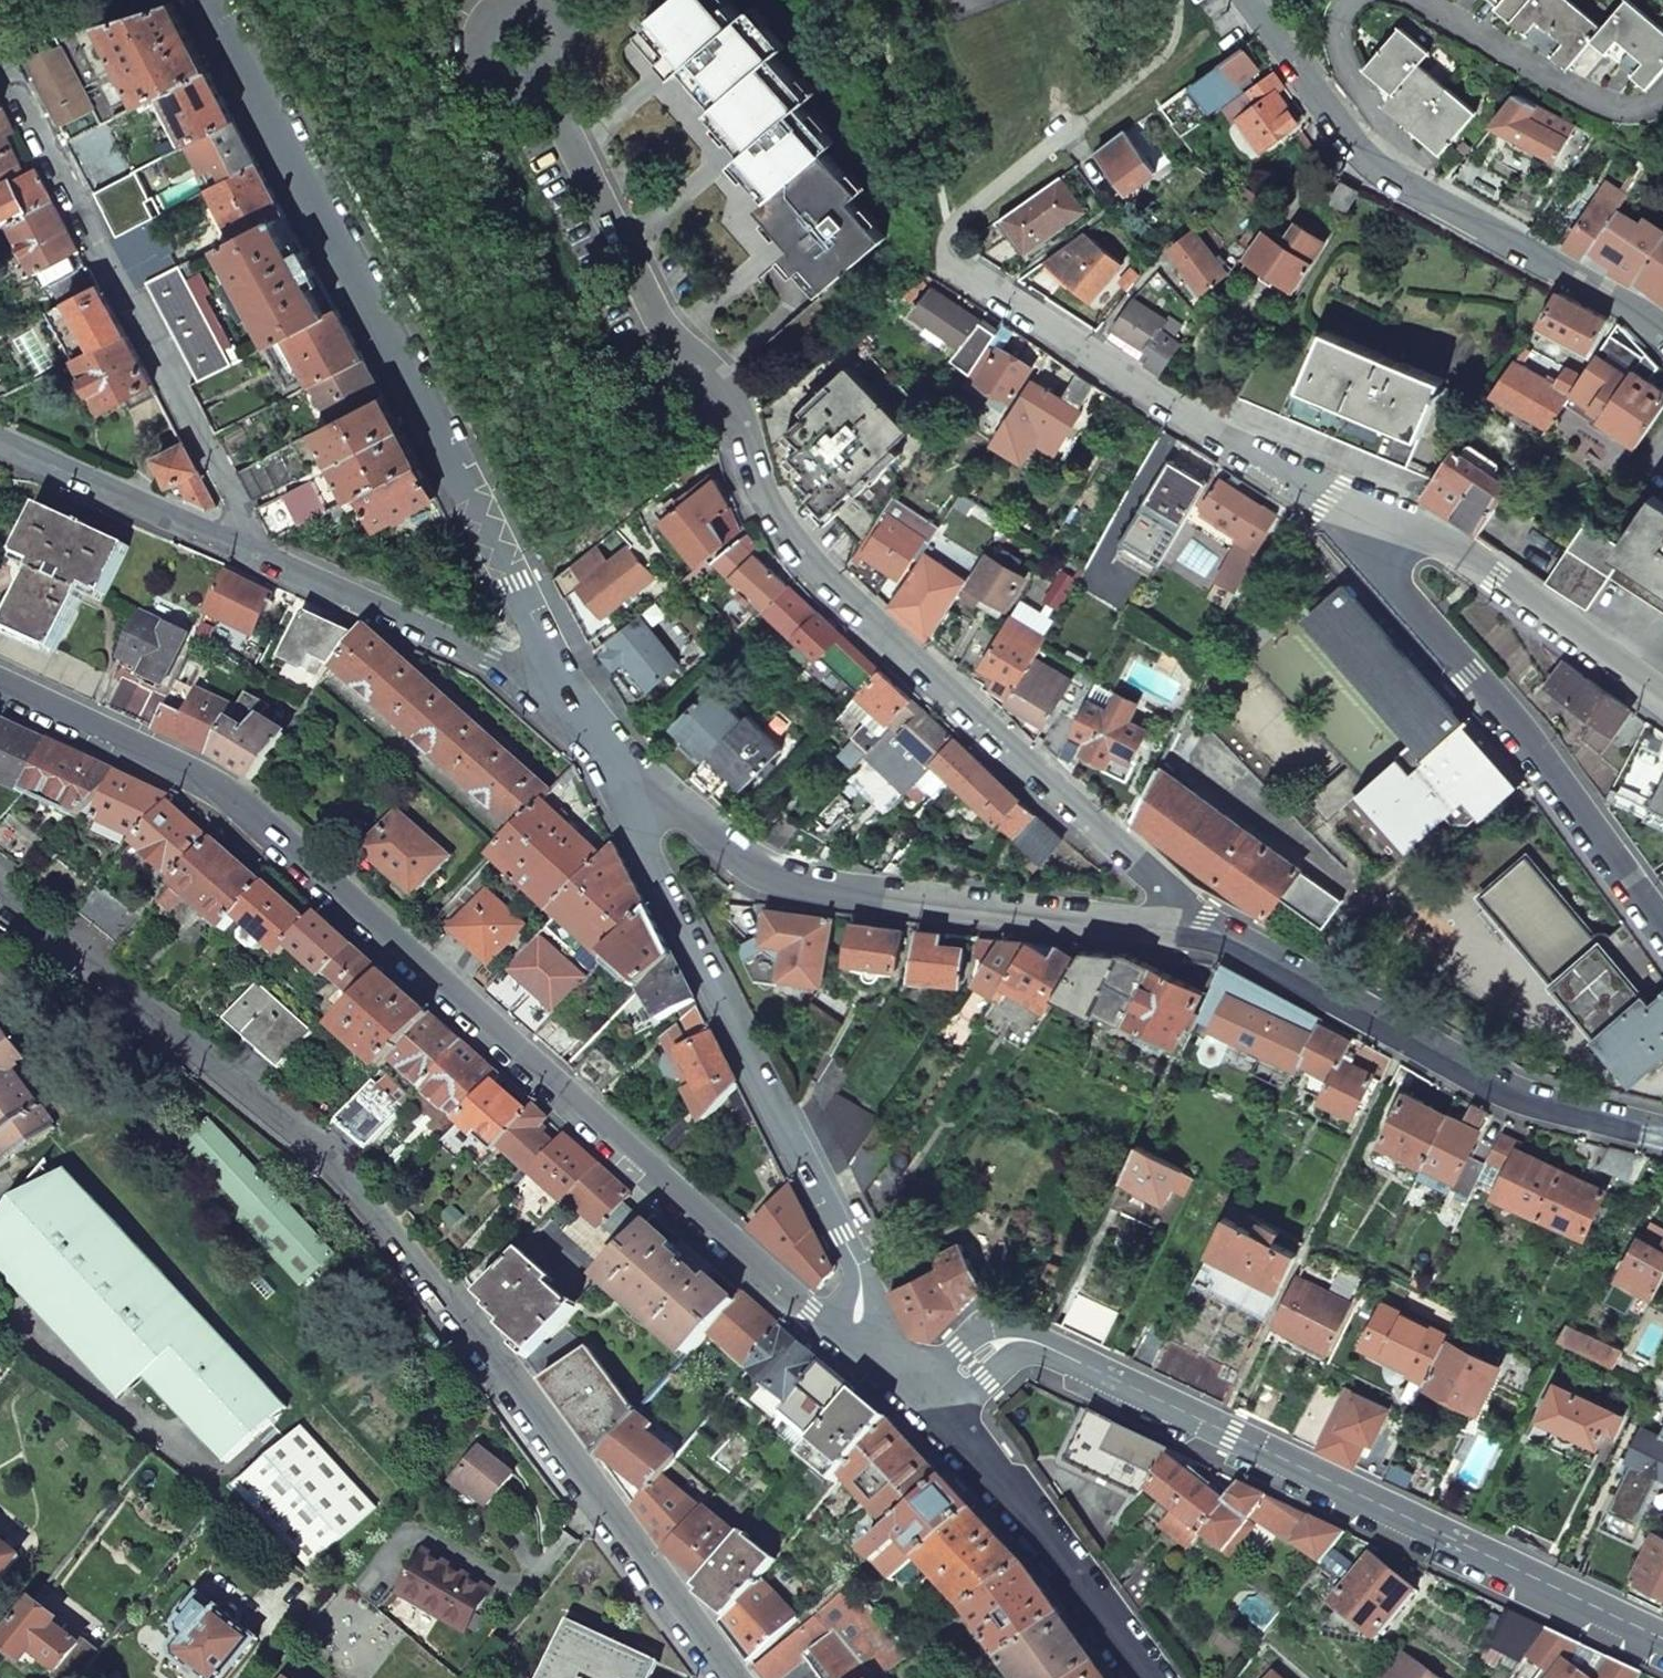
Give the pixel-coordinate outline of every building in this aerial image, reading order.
[(207,70),(186,32),(169,0),(168,0),(100,24),(126,74),(115,79),(132,109),(149,100),(207,70)] [(642,31),(665,59),(670,64),(686,83),(696,75),(720,103),(774,56),(784,47),(751,9),(741,17),(727,0),(678,0),(642,31)] [(1569,68),(1593,40),(1650,88),(1662,72),(1662,30),(1628,0),(1627,0),(1603,29),(1569,0),(1488,0),(1569,68)] [(1402,29),(1368,67),(1398,93),(1386,106),(1442,152),(1476,114),(1419,66),(1430,53),(1402,29)] [(95,109),(61,46),(25,58),(29,65),(62,127),(95,109)] [(1244,46),(1224,61),(1244,88),(1245,87),(1255,80),(1251,75),(1260,69),(1244,46)] [(774,56),(720,103),(711,111),(737,142),(741,147),(745,152),(736,160),(769,198),(824,151),(833,143),(801,105),(811,97),(774,56)] [(1224,61),(1192,86),(1211,111),(1219,105),(1222,108),(1224,107),(1247,90),(1245,87),(1244,88),(1224,61)] [(218,91),(207,70),(149,100),(156,114),(169,107),(172,112),(177,110),(189,130),(164,145),(168,154),(182,147),(233,119),(218,91)] [(1273,73),(1248,90),(1258,103),(1275,92),(1283,87),(1273,73)] [(1258,103),(1248,90),(1247,90),(1224,107),(1234,123),(1242,117),(1262,149),(1288,129),(1280,119),(1290,111),(1275,92),(1258,103)] [(1515,98),(1493,125),(1576,166),(1595,135),(1515,98)] [(126,112),(122,103),(110,109),(115,118),(126,112)] [(1,107),(0,107),(0,172),(19,163),(6,136),(1,125),(9,121),(1,107)] [(1280,119),(1288,129),(1298,123),(1290,111),(1280,119)] [(233,119),(182,147),(195,171),(203,167),(214,187),(258,164),(245,141),(233,119)] [(135,170),(107,121),(102,124),(69,141),(95,191),(134,171),(135,170)] [(1155,171),(1124,129),(1097,150),(1129,191),(1155,171)] [(860,193),(824,151),(769,198),(760,206),(786,237),(790,241),(795,247),(786,255),(818,294),(884,239),(850,201),(860,193)] [(19,163),(0,172),(0,188),(26,175),(19,163)] [(271,188),(258,164),(214,187),(212,188),(238,237),(284,213),(271,188)] [(36,170),(26,175),(0,188),(0,207),(9,224),(53,202),(41,179),(36,170)] [(134,171),(95,191),(117,231),(120,237),(154,219),(144,201),(149,199),(134,171)] [(1081,211),(1058,178),(1004,217),(1026,250),(1081,211)] [(1604,178),(1558,243),(1584,259),(1591,250),(1618,210),(1629,195),(1604,178)] [(1342,181),(1332,200),(1349,210),(1361,192),(1342,181)] [(205,200),(203,194),(185,203),(190,211),(205,200)] [(76,243),(53,202),(9,224),(41,284),(51,280),(63,303),(98,285),(76,243)] [(1643,218),(1639,224),(1618,210),(1591,250),(1616,265),(1613,271),(1614,272),(1635,284),(1638,280),(1653,257),(1662,242),(1662,231),(1643,218)] [(311,261),(284,213),(238,237),(221,246),(274,342),(291,333),(337,308),(311,261)] [(176,235),(164,214),(154,219),(120,237),(115,240),(126,262),(176,235)] [(1288,239),(1270,228),(1250,259),(1295,289),(1324,242),(1297,224),(1288,239)] [(1225,270),(1197,230),(1173,248),(1195,280),(1190,285),(1195,292),(1225,270)] [(1042,263),(1090,303),(1121,266),(1083,234),(1042,263)] [(1638,280),(1662,299),(1662,242),(1653,257),(1638,280)] [(178,268),(167,246),(129,267),(139,288),(149,283),(178,268)] [(200,276),(192,261),(178,268),(149,283),(177,337),(200,381),(243,358),(235,344),(225,350),(189,281),(200,276)] [(105,297),(98,285),(63,303),(51,310),(77,360),(125,335),(105,297)] [(949,336),(964,346),(955,360),(972,374),(990,345),(997,333),(931,289),(914,313),(931,324),(949,336)] [(1561,293),(1540,324),(1590,350),(1608,318),(1600,313),(1561,293)] [(1165,319),(1133,299),(1109,338),(1141,359),(1143,360),(1150,351),(1155,354),(1157,355),(1168,338),(1168,336),(1173,339),(1183,323),(1169,314),(1165,319)] [(351,333),(337,308),(291,333),(318,381),(364,357),(351,333)] [(1641,359),(1656,369),(1659,365),(1646,353),(1618,323),(1597,355),(1630,377),(1641,359)] [(949,336),(931,324),(923,336),(942,348),(949,336)] [(1444,381),(1325,331),(1302,387),(1257,368),(1240,396),(1388,459),(1407,467),(1437,395),(1441,396),(1442,392),(1439,390),(1444,381)] [(140,363),(125,335),(77,360),(104,411),(126,400),(131,409),(157,395),(140,363)] [(940,427),(854,336),(759,413),(780,488),(798,482),(804,488),(861,547),(893,499),(940,427)] [(1179,346),(1168,338),(1157,355),(1155,354),(1148,363),(1162,372),(1179,346)] [(965,386),(988,401),(1006,411),(1012,401),(1013,402),(1033,369),(999,348),(999,350),(990,345),(972,374),(965,386)] [(1526,345),(1520,355),(1525,359),(1532,349),(1526,345)] [(1155,354),(1150,351),(1143,360),(1148,363),(1155,354)] [(1525,359),(1520,355),(1516,360),(1530,368),(1532,364),(1525,359)] [(1583,377),(1571,394),(1604,415),(1630,377),(1597,355),(1588,369),(1583,377)] [(374,377),(364,357),(318,381),(338,420),(383,396),(374,377)] [(1630,377),(1604,415),(1601,420),(1637,444),(1662,406),(1662,388),(1649,379),(1656,369),(1641,359),(1630,377)] [(1516,360),(1493,394),(1549,427),(1571,394),(1583,377),(1567,366),(1556,382),(1530,368),(1516,360)] [(1567,366),(1583,377),(1588,369),(1571,360),(1567,366)] [(1079,410),(1094,384),(1076,373),(1061,400),(1079,410)] [(1061,400),(1032,382),(994,444),(1024,462),(1037,442),(1065,459),(1076,441),(1068,435),(1082,412),(1079,410),(1061,400)] [(401,429),(383,396),(338,420),(318,431),(349,490),(344,493),(348,501),(360,495),(418,463),(401,429)] [(189,454),(184,444),(156,459),(170,485),(178,481),(189,503),(209,510),(217,506),(189,454)] [(1447,446),(1415,494),(1441,512),(1468,530),(1501,483),(1447,446)] [(296,480),(280,451),(237,474),(252,502),(296,480)] [(1197,502),(1208,483),(1171,462),(1124,543),(1161,565),(1197,502)] [(435,495),(418,463),(360,495),(378,528),(435,495)] [(0,468),(0,484),(5,486),(11,473),(0,468)] [(1205,507),(1222,479),(1214,473),(1208,483),(1197,502),(1205,507)] [(713,481),(710,475),(679,500),(675,496),(660,509),(705,560),(726,543),(714,518),(728,506),(714,480),(713,481)] [(1276,513),(1222,479),(1205,507),(1243,532),(1239,538),(1256,550),(1276,513)] [(325,512),(309,481),(255,510),(263,524),(272,540),(274,540),(325,512)] [(1654,493),(1619,547),(1627,552),(1662,576),(1662,499),(1654,493)] [(939,528),(893,499),(861,547),(859,550),(854,558),(865,565),(876,573),(882,564),(899,576),(927,537),(931,540),(939,528)] [(53,512),(41,507),(18,556),(37,564),(8,626),(6,630),(56,653),(58,650),(87,588),(106,597),(129,548),(88,529),(89,527),(83,524),(83,526),(53,512)] [(1200,513),(1239,538),(1243,532),(1205,507),(1200,513)] [(1619,547),(1584,523),(1545,581),(1566,596),(1587,610),(1609,578),(1627,552),(1619,547)] [(760,548),(745,533),(714,561),(729,579),(755,554),(760,548)] [(1239,538),(1215,581),(1235,591),(1256,550),(1239,538)] [(582,579),(584,581),(609,561),(596,545),(572,565),(582,579)] [(651,579),(625,548),(609,561),(584,581),(580,585),(592,599),(604,614),(630,593),(631,595),(651,579)] [(1627,552),(1609,578),(1662,613),(1662,576),(1627,552)] [(772,569),(755,554),(729,579),(736,585),(732,589),(735,593),(732,595),(743,608),(740,611),(750,623),(765,608),(789,585),(772,569)] [(1002,565),(987,556),(964,595),(977,603),(984,591),(1007,605),(1024,578),(1013,571),(1019,561),(1008,554),(1002,565)] [(712,569),(705,560),(684,578),(691,586),(712,569)] [(1083,571),(1068,561),(1044,602),(1061,611),(1083,571)] [(230,568),(217,562),(213,571),(225,577),(227,574),(230,568)] [(555,578),(563,594),(582,579),(572,565),(555,578)] [(251,587),(227,574),(225,577),(208,615),(254,638),(272,598),(251,587)] [(942,605),(905,579),(889,604),(902,616),(921,634),(942,605)] [(1449,704),(1344,584),(1305,618),(1412,741),(1395,755),(1397,757),(1409,771),(1464,721),(1449,704)] [(827,620),(789,585),(765,608),(819,657),(822,654),(843,634),(827,620)] [(984,591),(977,603),(999,616),(1007,605),(984,591)] [(1019,599),(1009,616),(1046,637),(1055,621),(1019,599)] [(950,608),(930,640),(953,659),(975,623),(950,608)] [(187,636),(140,613),(120,658),(144,670),(142,676),(164,687),(187,636)] [(331,625),(307,613),(284,661),(317,677),(323,661),(335,670),(359,638),(335,627),(331,625)] [(628,707),(680,666),(639,615),(617,634),(622,640),(605,653),(619,671),(611,677),(614,682),(628,707)] [(1046,637),(1009,616),(997,636),(973,675),(990,685),(986,693),(990,696),(1004,710),(1009,702),(1034,658),(1046,637)] [(0,623),(0,658),(91,700),(105,673),(58,650),(56,653),(6,630),(8,626),(0,623)] [(981,626),(957,667),(958,667),(965,672),(973,678),(973,675),(997,636),(981,626)] [(393,653),(366,628),(359,638),(335,670),(516,833),(543,803),(550,795),(399,659),(393,653)] [(843,634),(822,654),(862,691),(882,670),(843,634)] [(1034,658),(1009,702),(1046,723),(1071,680),(1034,658)] [(1581,673),(1566,661),(1548,686),(1615,733),(1617,730),(1631,710),(1632,709),(1581,673)] [(907,693),(882,670),(862,691),(849,705),(868,722),(869,722),(877,713),(890,724),(914,699),(907,693)] [(170,699),(123,676),(108,709),(116,712),(156,731),(170,699)] [(237,710),(178,681),(170,699),(156,731),(179,742),(213,758),(237,710)] [(1085,754),(1107,764),(1104,770),(1128,782),(1137,762),(1133,760),(1147,732),(1128,723),(1137,704),(1097,684),(1078,721),(1074,730),(1092,739),(1085,754)] [(744,720),(711,688),(674,725),(707,758),(711,754),(744,720)] [(237,710),(213,758),(232,770),(252,783),(286,736),(259,717),(269,704),(247,692),(237,710)] [(914,699),(890,724),(894,728),(917,703),(914,699)] [(926,710),(917,703),(894,728),(872,751),(911,787),(916,781),(933,763),(956,738),(926,710)] [(1646,721),(1631,710),(1617,730),(1632,740),(1646,721)] [(1078,721),(1059,712),(1053,723),(1073,732),(1074,730),(1078,721)] [(868,722),(854,737),(871,752),(872,751),(894,728),(890,724),(877,713),(869,722),(868,722)] [(781,749),(748,716),(744,720),(711,754),(744,787),(781,749)] [(1464,721),(1409,771),(1397,757),(1364,784),(1354,792),(1401,849),(1444,813),(1450,820),(1468,821),(1476,815),(1478,818),(1522,781),(1519,777),(1469,717),(1466,719),(1464,721)] [(5,722),(0,733),(0,784),(25,795),(49,743),(20,729),(5,722)] [(1053,723),(1043,745),(1059,760),(1073,732),(1053,723)] [(1092,739),(1074,730),(1059,760),(1075,774),(1085,754),(1092,739)] [(988,768),(956,738),(933,763),(948,777),(965,792),(988,768)] [(94,764),(49,743),(25,795),(77,820),(95,819),(117,775),(94,764)] [(699,766),(678,746),(663,760),(684,781),(688,777),(699,766)] [(723,783),(702,763),(699,766),(688,777),(709,798),(723,783)] [(932,796),(948,777),(933,763),(916,781),(926,791),(932,796)] [(1364,784),(1346,763),(1306,796),(1324,818),(1354,792),(1364,784)] [(1041,816),(988,768),(965,792),(1030,851),(1022,859),(1035,870),(1064,837),(1041,816)] [(1300,871),(1161,768),(1132,827),(1136,831),(1143,823),(1268,915),(1300,871)] [(1648,803),(1662,810),(1662,773),(1648,803)] [(157,793),(117,775),(95,819),(139,840),(169,805),(174,801),(157,793)] [(926,791),(916,781),(911,787),(907,792),(917,801),(926,791)] [(10,814),(25,795),(0,784),(0,827),(10,814)] [(574,831),(543,803),(516,833),(491,860),(552,917),(605,860),(574,831)] [(1126,803),(1118,814),(1127,822),(1134,807),(1126,803)] [(190,822),(169,805),(139,840),(135,843),(179,881),(213,842),(190,822)] [(449,857),(398,811),(362,851),(381,869),(413,898),(449,857)] [(804,826),(787,813),(764,838),(769,842),(781,850),(801,828),(802,828),(804,826)] [(10,814),(0,827),(0,850),(22,868),(46,841),(10,814)] [(239,861),(215,840),(213,842),(179,881),(175,887),(186,896),(224,931),(237,916),(264,884),(239,861)] [(648,911),(616,848),(605,860),(552,917),(543,928),(562,946),(572,935),(602,963),(606,959),(648,911)] [(381,869),(362,851),(346,869),(366,886),(381,869)] [(1526,858),(1479,897),(1632,1080),(1662,1055),(1662,976),(1638,942),(1625,924),(1600,945),(1526,858)] [(1343,901),(1308,876),(1288,902),(1324,928),(1343,901)] [(284,902),(264,884),(237,916),(245,923),(251,928),(245,935),(245,943),(254,951),(261,950),(267,943),(281,955),(290,945),(308,924),(284,902)] [(139,917),(99,886),(76,912),(117,944),(139,917)] [(186,896),(175,887),(160,903),(171,912),(186,896)] [(522,927),(485,893),(450,930),(458,937),(488,964),(472,981),(484,992),(505,970),(493,959),(522,927)] [(660,934),(648,911),(606,959),(640,990),(672,957),(660,934)] [(780,979),(820,985),(830,923),(767,914),(763,944),(758,941),(746,947),(744,958),(757,982),(779,985),(780,979)] [(339,935),(316,915),(308,924),(290,945),(325,978),(330,974),(357,1000),(334,1027),(381,1069),(390,1059),(426,1016),(395,987),(339,935)] [(877,926),(853,922),(848,961),(896,968),(902,930),(877,926)] [(941,933),(917,930),(910,977),(960,982),(963,979),(965,950),(964,948),(940,946),(941,933)] [(987,961),(1001,940),(978,937),(974,953),(987,961)] [(1029,944),(1001,940),(987,961),(975,979),(997,994),(1029,944)] [(1047,946),(1029,944),(997,994),(1002,997),(1011,983),(1050,1008),(1058,994),(1078,962),(1057,947),(1047,946)] [(1120,953),(1085,950),(1078,962),(1058,994),(1098,1013),(1101,1007),(1178,1045),(1188,1025),(1196,1009),(1204,993),(1132,954),(1120,953)] [(683,979),(672,957),(640,990),(660,1020),(695,1002),(683,979)] [(1292,1004),(1223,965),(1212,987),(1229,994),(1212,1026),(1298,1068),(1302,1062),(1319,1028),(1322,1021),(1292,1004)] [(530,988),(507,968),(505,970),(484,992),(508,1013),(530,988)] [(313,1033),(257,982),(225,1018),(261,1051),(280,1069),(313,1033)] [(587,1005),(574,994),(567,1003),(562,1007),(574,1018),(587,1005)] [(709,1030),(698,1008),(683,1021),(693,1038),(709,1030)] [(1196,1009),(1188,1025),(1193,1028),(1201,1011),(1196,1009)] [(583,1036),(557,1013),(542,1030),(535,1038),(561,1060),(583,1036)] [(443,1031),(426,1016),(390,1059),(422,1089),(460,1046),(443,1031)] [(46,1134),(55,1127),(13,1071),(18,1068),(16,1064),(24,1058),(0,1027),(0,1168),(46,1134)] [(1302,1062),(1332,1078),(1345,1055),(1351,1045),(1336,1037),(1319,1028),(1302,1062)] [(709,1030),(693,1038),(686,1042),(683,1036),(667,1044),(685,1080),(692,1077),(697,1085),(699,1091),(692,1095),(694,1110),(705,1121),(738,1086),(709,1030)] [(490,1072),(460,1046),(422,1089),(459,1122),(494,1084),(498,1079),(490,1072)] [(1332,1078),(1322,1099),(1352,1116),(1371,1077),(1350,1066),(1354,1060),(1345,1055),(1332,1078)] [(851,1070),(833,1060),(814,1090),(825,1111),(851,1070)] [(1291,1083),(1322,1099),(1332,1078),(1302,1062),(1298,1068),(1291,1083)] [(379,1085),(372,1080),(336,1120),(343,1127),(369,1150),(414,1098),(388,1075),(379,1085)] [(503,1093),(494,1084),(459,1122),(492,1151),(499,1144),(526,1114),(503,1093)] [(699,1091),(697,1085),(689,1088),(692,1095),(699,1091)] [(1428,1103),(1408,1093),(1385,1140),(1427,1161),(1449,1116),(1450,1114),(1428,1103)] [(879,1118),(842,1097),(829,1118),(851,1161),(875,1123),(879,1118)] [(1479,1132),(1488,1113),(1480,1109),(1472,1105),(1462,1123),(1479,1132)] [(542,1118),(531,1108),(526,1114),(499,1144),(532,1173),(555,1148),(535,1131),(545,1120),(542,1118)] [(1462,1123),(1449,1116),(1427,1161),(1459,1177),(1476,1185),(1479,1179),(1487,1163),(1468,1154),(1479,1132),(1462,1123)] [(208,1117),(181,1142),(247,1212),(251,1217),(244,1223),(301,1285),(335,1254),(272,1189),(208,1117)] [(696,1131),(682,1118),(658,1145),(671,1157),(696,1131)] [(902,1140),(875,1123),(851,1161),(859,1177),(867,1193),(885,1165),(902,1140)] [(457,1140),(450,1133),(439,1144),(447,1151),(457,1140)] [(1503,1134),(1489,1159),(1510,1169),(1520,1149),(1520,1150),(1523,1144),(1510,1137),(1503,1134)] [(582,1152),(565,1137),(555,1148),(532,1173),(565,1203),(570,1199),(599,1167),(582,1152)] [(1196,1176),(1137,1145),(1133,1153),(1122,1179),(1144,1191),(1166,1204),(1180,1177),(1193,1184),(1196,1176)] [(1652,1157),(1611,1146),(1602,1166),(1637,1183),(1652,1157)] [(1540,1215),(1562,1170),(1520,1150),(1520,1149),(1510,1169),(1500,1189),(1497,1196),(1540,1215)] [(1510,1169),(1489,1159),(1487,1163),(1479,1179),(1500,1189),(1510,1169)] [(1427,1161),(1419,1178),(1468,1201),(1471,1194),(1455,1186),(1459,1177),(1427,1161)] [(910,1183),(885,1165),(867,1193),(882,1222),(910,1183)] [(68,1173),(57,1182),(43,1166),(0,1215),(0,1267),(121,1397),(145,1375),(226,1462),(286,1408),(68,1173)] [(614,1180),(599,1167),(570,1199),(602,1228),(605,1225),(628,1246),(649,1224),(626,1203),(632,1196),(614,1180)] [(1606,1191),(1562,1170),(1540,1215),(1586,1236),(1606,1191)] [(1455,1186),(1471,1194),(1476,1185),(1459,1177),(1455,1186)] [(826,1258),(787,1183),(741,1229),(813,1294),(820,1287),(834,1274),(826,1258)] [(1209,1252),(1280,1288),(1298,1251),(1274,1240),(1280,1228),(1232,1204),(1209,1252)] [(616,1260),(559,1210),(538,1232),(597,1283),(602,1277),(616,1260)] [(677,1248),(649,1224),(628,1246),(616,1260),(602,1277),(626,1298),(624,1298),(665,1335),(665,1333),(689,1355),(711,1330),(737,1301),(710,1278),(706,1283),(700,1278),(681,1261),(672,1253),(677,1248)] [(1303,1239),(1280,1228),(1274,1240),(1298,1251),(1299,1248),(1303,1239)] [(1642,1236),(1619,1277),(1654,1296),(1662,1276),(1662,1248),(1642,1236)] [(521,1252),(506,1239),(480,1268),(468,1281),(472,1287),(479,1297),(517,1256),(521,1252)] [(927,1272),(892,1289),(895,1295),(915,1334),(925,1336),(934,1337),(984,1286),(960,1244),(941,1254),(939,1263),(940,1265),(927,1272)] [(1195,1281),(1266,1316),(1276,1295),(1280,1288),(1209,1252),(1195,1281)] [(575,1307),(517,1256),(479,1297),(490,1310),(497,1318),(506,1326),(504,1329),(531,1355),(575,1307)] [(927,1272),(920,1257),(885,1275),(892,1289),(927,1272)] [(1352,1304),(1299,1277),(1276,1322),(1308,1339),(1305,1345),(1316,1351),(1326,1356),(1352,1304)] [(762,1309),(744,1294),(737,1301),(711,1330),(751,1368),(783,1328),(762,1309)] [(1450,1338),(1385,1306),(1365,1346),(1380,1354),(1396,1361),(1391,1371),(1393,1374),(1396,1376),(1401,1376),(1403,1376),(1408,1372),(1409,1368),(1431,1378),(1449,1340),(1450,1338)] [(1150,1321),(1132,1359),(1152,1368),(1168,1336),(1171,1331),(1150,1321)] [(1623,1352),(1567,1325),(1559,1340),(1615,1367),(1623,1352)] [(589,1349),(564,1328),(531,1366),(566,1414),(599,1457),(636,1415),(589,1349)] [(802,1344),(783,1328),(751,1368),(749,1370),(790,1403),(823,1362),(802,1344)] [(1188,1385),(1224,1402),(1239,1370),(1168,1336),(1152,1368),(1188,1385)] [(1498,1365),(1449,1340),(1431,1378),(1480,1404),(1498,1365)] [(839,1376),(823,1362),(790,1403),(782,1412),(814,1444),(854,1395),(856,1392),(839,1376)] [(1346,1397),(1319,1383),(1293,1435),(1377,1475),(1393,1441),(1389,1439),(1394,1429),(1385,1425),(1392,1410),(1349,1390),(1346,1397)] [(1622,1414),(1556,1384),(1540,1417),(1548,1421),(1557,1426),(1557,1428),(1557,1429),(1557,1431),(1559,1434),(1562,1437),(1567,1439),(1572,1440),(1578,1437),(1579,1436),(1597,1445),(1603,1430),(1613,1434),(1622,1414)] [(1281,1394),(1266,1386),(1251,1416),(1267,1423),(1281,1394)] [(1662,1478),(1662,1400),(1647,1392),(1632,1423),(1640,1427),(1624,1459),(1633,1463),(1602,1527),(1628,1539),(1657,1476),(1662,1478)] [(876,1414),(854,1395),(814,1444),(804,1457),(836,1482),(841,1476),(885,1421),(876,1414)] [(653,1428),(636,1415),(599,1457),(605,1465),(636,1508),(663,1474),(677,1458),(647,1435),(653,1428)] [(1171,1451),(1093,1415),(1071,1462),(1142,1496),(1145,1491),(1171,1451)] [(919,1453),(887,1418),(885,1421),(841,1476),(889,1531),(944,1478),(919,1453)] [(303,1428),(238,1487),(240,1489),(308,1565),(373,1506),(303,1428)] [(472,1493),(487,1506),(512,1475),(479,1448),(456,1477),(473,1491),(472,1493)] [(1200,1464),(1171,1451),(1145,1491),(1176,1514),(1165,1528),(1192,1548),(1202,1535),(1228,1501),(1210,1487),(1193,1474),(1200,1464)] [(1440,1469),(1413,1455),(1399,1485),(1427,1498),(1433,1483),(1440,1469)] [(703,1510),(663,1474),(636,1508),(664,1545),(669,1552),(703,1510)] [(950,1485),(944,1478),(889,1531),(868,1552),(878,1562),(900,1542),(914,1558),(915,1560),(971,1509),(950,1485)] [(1276,1500),(1241,1484),(1228,1501),(1202,1535),(1224,1552),(1251,1516),(1291,1544),(1310,1517),(1276,1500)] [(739,1537),(704,1509),(703,1510),(669,1552),(679,1560),(704,1580),(739,1537)] [(995,1534),(971,1509),(915,1560),(927,1573),(961,1612),(1023,1565),(995,1534)] [(1347,1533),(1310,1517),(1291,1544),(1322,1565),(1347,1533)] [(1578,1569),(1626,1592),(1633,1577),(1643,1558),(1584,1533),(1577,1550),(1585,1554),(1581,1562),(1578,1569)] [(1655,1533),(1643,1558),(1633,1577),(1662,1591),(1662,1537),(1655,1533)] [(774,1560),(741,1535),(739,1537),(704,1580),(699,1587),(702,1591),(706,1594),(702,1598),(728,1618),(759,1579),(774,1560)] [(0,1540),(0,1578),(18,1555),(0,1540)] [(900,1542),(878,1562),(891,1579),(914,1558),(900,1542)] [(483,1590),(418,1550),(395,1588),(460,1627),(483,1590)] [(1379,1638),(1416,1590),(1394,1573),(1372,1555),(1335,1604),(1379,1638)] [(1166,1582),(1144,1561),(1124,1589),(1142,1614),(1166,1582)] [(1031,1576),(1023,1565),(961,1612),(993,1649),(1000,1657),(1059,1613),(1031,1576)] [(961,1612),(927,1573),(913,1586),(934,1611),(937,1609),(949,1622),(961,1612)] [(1633,1577),(1626,1592),(1650,1603),(1662,1609),(1662,1591),(1633,1577)] [(798,1620),(759,1579),(728,1618),(723,1625),(747,1657),(752,1663),(798,1620)] [(852,1584),(755,1668),(762,1677),(781,1677),(804,1658),(819,1677),(875,1677),(908,1653),(852,1584)] [(202,1594),(179,1624),(181,1634),(185,1637),(175,1649),(174,1656),(167,1667),(181,1677),(228,1677),(259,1638),(239,1623),(242,1619),(241,1612),(231,1604),(224,1605),(220,1609),(202,1594)] [(35,1601),(1,1646),(12,1654),(23,1663),(32,1651),(57,1670),(56,1673),(59,1675),(56,1677),(81,1677),(101,1652),(83,1639),(79,1644),(62,1631),(66,1626),(35,1601)] [(1506,1609),(1489,1646),(1481,1660),(1496,1668),(1503,1653),(1522,1662),(1526,1656),(1546,1628),(1506,1609)] [(1059,1613),(1000,1657),(1016,1677),(1073,1677),(1095,1662),(1067,1623),(1059,1613)] [(568,1621),(542,1677),(631,1677),(641,1655),(568,1621)] [(1546,1628),(1526,1656),(1544,1669),(1537,1677),(1641,1677),(1643,1674),(1546,1628)] [(954,1677),(955,1677),(973,1677),(1000,1657),(993,1649),(954,1677)] [(1383,1677),(1435,1677),(1400,1653),(1383,1677)] [(641,1655),(631,1677),(651,1677),(658,1663),(641,1655)] [(1095,1662),(1073,1677),(1106,1677),(1100,1669),(1095,1662)]
